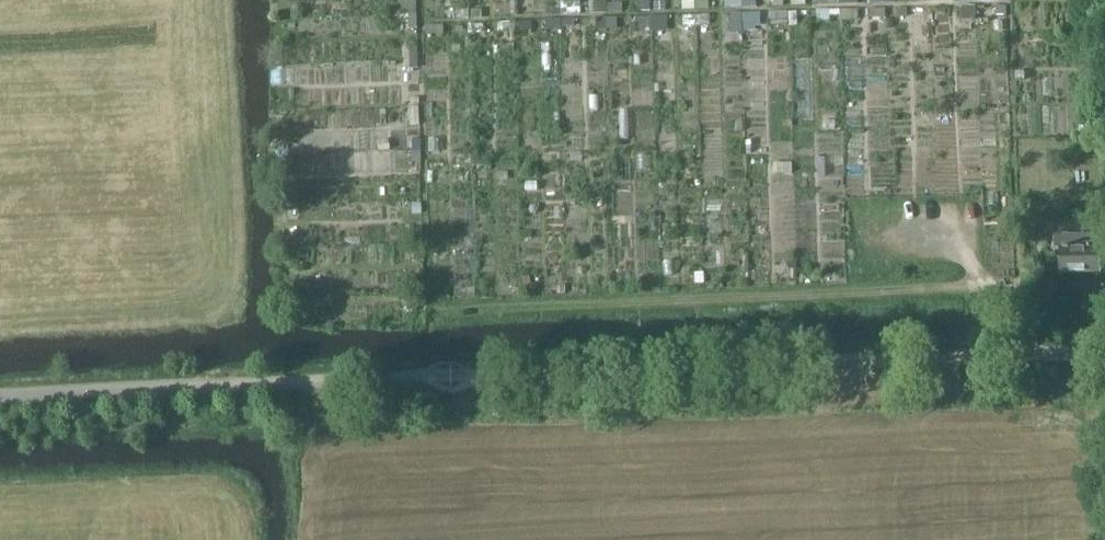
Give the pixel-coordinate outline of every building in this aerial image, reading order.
[(416,0),(408,0),(408,14),(416,13),(416,0)] [(650,0),(637,0),(637,11),(650,10),(650,0)] [(682,1),(682,10),(695,9),(695,0),(682,1)] [(606,13),(606,12),(606,3),(606,1),(588,1),(588,14),(606,13)] [(653,11),(666,10),(666,1),(653,2),(653,11)] [(561,9),(561,14),(580,14),(580,3),(561,3),(561,6),(561,9)] [(606,3),(606,12),(622,12),(621,3),(606,3)] [(977,5),(963,5),(963,19),(977,19),(977,5)] [(546,14),(561,14),(561,9),(561,6),(546,6),(546,14)] [(868,8),(868,18),(885,18),(885,8),(868,8)] [(858,9),(840,10),(840,20),(858,20),(858,9)] [(796,12),(788,12),(789,21),(789,26),(797,26),(796,12)] [(416,13),(408,14),(409,28),(417,28),(416,13)] [(761,13),(743,14),(743,27),(762,27),(761,13)] [(743,32),(743,27),(743,14),(730,14),(731,33),(743,32)] [(650,31),(667,31),(667,15),(650,16),(650,31)] [(683,25),(709,24),(708,15),(683,16),(683,25)] [(607,30),(617,29),(616,18),(606,18),(607,30)] [(561,20),(546,21),(546,30),(561,30),(561,20)] [(561,20),(561,30),(573,29),(572,20),(561,20)] [(426,34),(443,34),(443,25),(426,25),(426,34)] [(409,68),(417,68),(417,46),(409,46),(409,68)] [(410,123),(419,122),(418,107),(410,107),(410,123)] [(412,151),(421,150),(420,139),(412,139),(412,151)] [(411,163),(420,163),(420,151),(411,152),(411,163)] [(1096,192),(1096,213),(1104,213),(1104,192),(1096,192)] [(412,244),(422,244),(421,228),(411,228),(412,244)] [(1099,246),(1099,234),(1056,235),(1056,249),(1061,249),(1062,273),(1101,272),(1100,246),(1099,246)] [(413,261),(423,260),(422,246),(413,246),(413,261)] [(787,280),(796,280),(796,263),(786,263),(787,280)] [(521,288),(530,288),(530,277),(521,277),(521,288)] [(424,302),(425,289),(416,289),(416,302),(424,302)]
